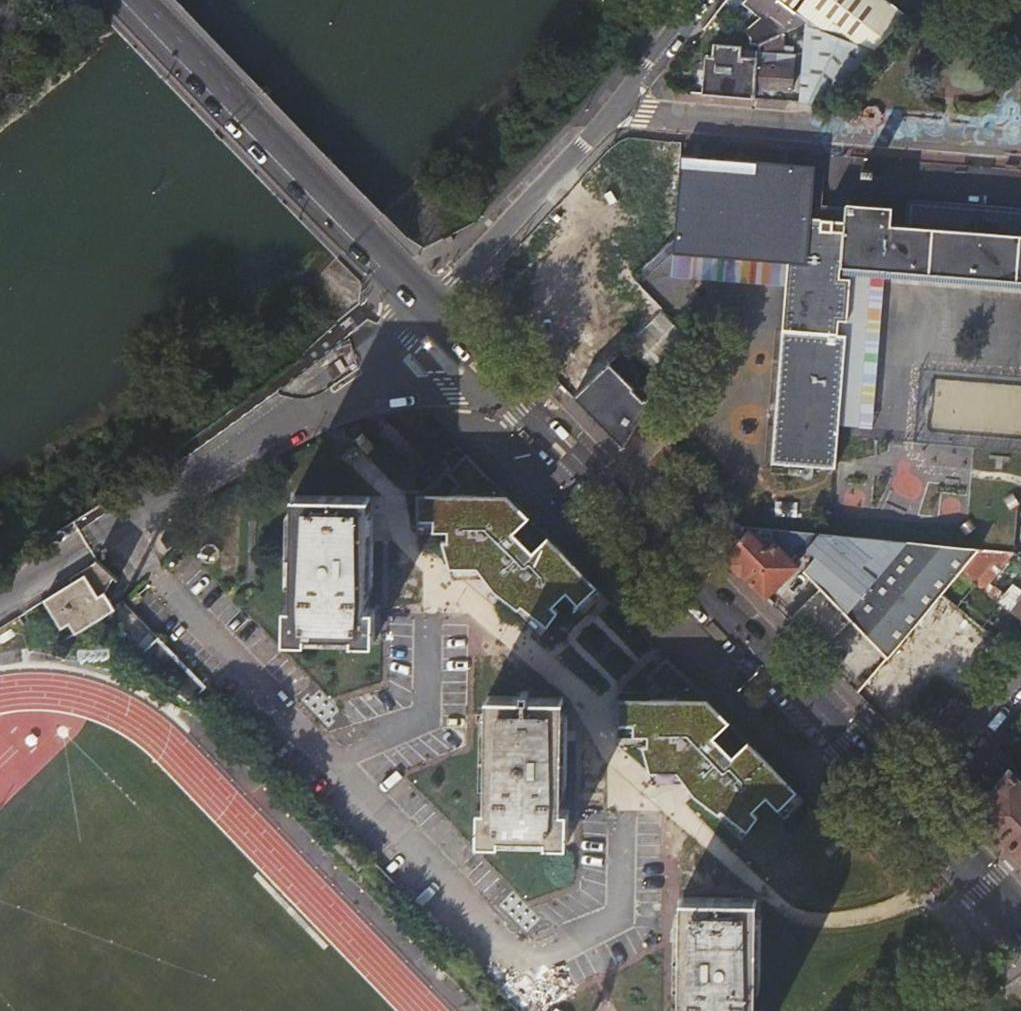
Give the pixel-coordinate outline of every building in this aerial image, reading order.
[(767,14),(779,0),(749,0),(767,14)] [(794,9),(784,0),(779,0),(767,14),(780,23),(794,9)] [(794,9),(801,0),(784,0),(794,9)] [(822,102),(910,16),(889,0),(801,0),(794,9),(809,21),(804,54),(800,101),(822,102)] [(809,21),(794,9),(780,23),(756,24),(754,38),(760,42),(809,21)] [(804,54),(809,21),(760,42),(760,53),(776,53),(795,54),(804,54)] [(713,46),(710,94),(753,97),(753,86),(756,86),(760,60),(739,59),(740,47),(713,46)] [(760,60),(756,86),(756,87),(792,90),(794,67),(775,66),(776,53),(760,53),(760,60)] [(794,67),(795,54),(776,53),(775,66),(794,67)] [(803,262),(809,263),(813,221),(817,164),(680,154),(677,188),(674,236),(672,252),(803,262)] [(862,165),(861,175),(876,177),(877,166),(862,165)] [(842,265),(850,266),(1020,279),(1020,208),(907,199),(906,223),(891,222),(892,205),(847,202),(845,224),(842,265)] [(842,265),(845,224),(813,221),(809,263),(842,265)] [(809,263),(803,262),(798,330),(845,333),(850,266),(842,265),(809,263)] [(665,312),(615,346),(636,378),(687,344),(665,312)] [(845,333),(798,330),(781,328),(771,461),(834,466),(845,333)] [(611,362),(574,397),(622,447),(639,420),(651,400),(611,362)] [(375,445),(363,432),(355,440),(367,453),(375,445)] [(448,493),(418,493),(417,520),(433,521),(433,531),(447,532),(448,539),(442,541),(450,568),(476,568),(494,591),(518,609),(521,605),(547,625),(558,611),(553,605),(567,592),(578,604),(591,593),(597,599),(603,593),(467,453),(447,472),(458,484),(448,493)] [(369,497),(293,496),(292,608),(285,608),(285,641),(304,642),(305,634),(350,634),(350,642),(374,642),(374,612),(374,609),(368,609),(369,519),(369,497)] [(720,501),(696,525),(727,555),(750,531),(720,501)] [(750,531),(727,555),(769,596),(798,567),(776,546),(771,551),(750,531)] [(874,642),(888,656),(962,570),(979,546),(834,534),(803,568),(821,586),(874,642)] [(993,559),(979,546),(962,570),(976,582),(993,559)] [(69,625),(110,602),(100,583),(107,572),(90,555),(81,560),(82,565),(39,588),(54,618),(63,613),(69,625)] [(821,586),(793,614),(846,669),(874,642),(821,586)] [(1020,618),(1020,600),(1012,611),(1020,618)] [(805,797),(667,657),(649,676),(660,688),(650,698),(618,697),(618,724),(633,725),(633,736),(647,736),(648,744),(642,745),(650,773),(677,774),(695,795),(719,813),(722,810),(748,830),(759,816),(753,810),(767,796),(780,808),(792,797),(799,803),(805,797)] [(191,701),(203,688),(173,661),(161,674),(191,701)] [(564,722),(564,697),(488,696),(487,807),(479,807),(479,842),(501,843),(501,835),(546,835),(546,843),(568,844),(569,809),(562,809),(562,803),(564,722)] [(945,731),(966,714),(956,701),(935,719),(945,731)] [(1020,861),(1020,782),(1011,771),(974,814),(1020,861)] [(680,898),(680,926),(679,1010),(673,1010),(755,1010),(756,899),(680,898)]
